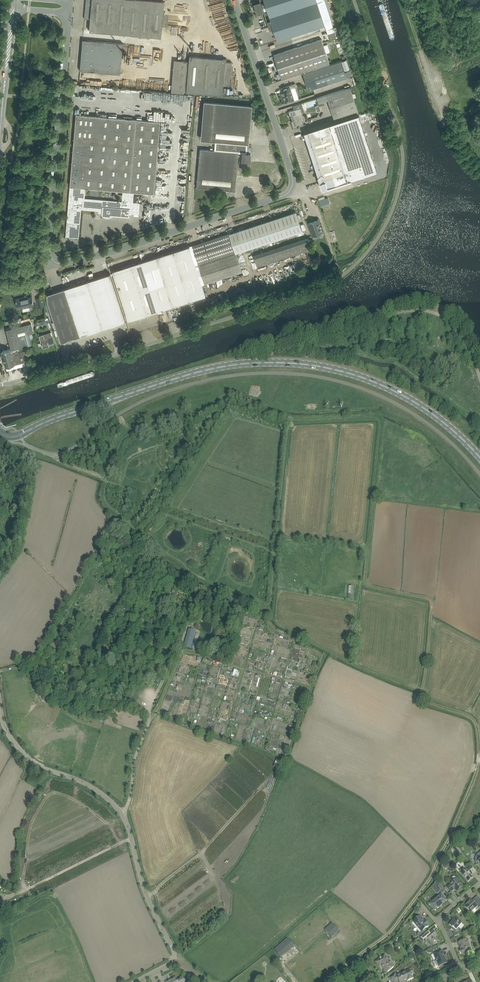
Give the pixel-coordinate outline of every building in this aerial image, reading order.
[(95,31),(162,37),(165,1),(149,0),(86,0),(85,19),(91,19),(90,31),(95,31)] [(254,3),(257,14),(264,11),(263,8),(266,7),(270,20),(267,21),(269,25),(270,29),(270,30),(273,29),(277,41),(309,31),(325,25),(317,0),(264,0),(265,2),(262,3),(261,1),(254,3)] [(334,31),(327,33),(330,40),(336,38),(334,31)] [(123,43),(83,39),(80,70),(121,74),(123,43)] [(279,53),(274,55),(282,79),(308,71),(330,63),(322,39),(279,53)] [(189,61),(187,91),(223,95),(224,86),(230,86),(232,62),(226,62),(226,59),(190,56),(189,61)] [(180,60),(177,92),(184,93),(185,91),(187,91),(189,61),(187,61),(180,60)] [(341,60),(303,73),(309,90),(347,78),(344,68),(341,60)] [(295,83),(281,88),(286,103),(295,100),(291,89),(297,87),(295,83)] [(326,95),(317,98),(318,102),(319,102),(324,101),(328,99),(328,100),(335,121),(340,120),(359,114),(353,98),(356,97),(355,93),(352,94),(350,87),(331,93),(326,95)] [(251,106),(246,106),(204,102),(201,140),(215,141),(215,150),(200,149),(197,187),(236,191),(239,153),(243,153),(243,160),(250,161),(251,153),(247,153),(247,151),(249,151),(250,146),(248,146),(248,138),(247,138),(247,134),(249,134),(251,106)] [(294,110),(289,111),(290,115),(291,115),(293,123),(292,123),(294,128),(304,125),(302,120),(303,120),(301,115),(303,114),(302,112),(305,111),(302,103),(293,106),(294,110)] [(81,115),(76,114),(70,186),(69,197),(67,222),(66,236),(79,238),(80,223),(81,209),(99,211),(102,212),(102,213),(102,214),(102,215),(103,215),(104,216),(105,216),(106,216),(106,217),(107,217),(108,217),(109,217),(110,217),(111,216),(112,216),(113,215),(130,217),(130,214),(130,213),(132,213),(139,214),(140,203),(134,202),(134,192),(155,194),(155,189),(161,121),(81,115)] [(359,114),(304,132),(323,189),(352,180),(351,177),(356,175),(361,173),(362,176),(371,173),(370,170),(377,168),(359,114)] [(303,150),(296,153),(298,159),(305,157),(303,150)] [(330,197),(320,200),(323,206),(332,203),(330,197)] [(153,258),(142,261),(158,311),(206,295),(202,285),(243,271),(238,257),(236,253),(237,253),(269,242),(297,233),(297,235),(303,233),(302,231),(296,211),(262,222),(237,230),(192,245),(153,258)] [(312,221),(308,223),(312,236),(313,237),(324,233),(321,226),(321,225),(320,223),(319,223),(317,220),(314,221),(312,222),(312,221)] [(335,230),(329,232),(331,241),(338,239),(335,230)] [(141,262),(113,271),(129,320),(157,311),(158,311),(142,261),(141,262)] [(110,273),(47,294),(48,300),(62,342),(68,340),(68,338),(74,337),(74,338),(82,335),(81,334),(87,332),(87,333),(126,321),(110,273)] [(21,298),(16,299),(18,308),(22,307),(33,305),(34,305),(33,302),(32,297),(21,300),(21,298)] [(43,297),(36,298),(38,307),(45,306),(43,297)] [(9,321),(4,322),(5,325),(9,324),(12,323),(13,327),(6,329),(9,338),(29,333),(34,331),(32,322),(30,317),(21,320),(21,318),(12,320),(9,321)] [(44,334),(39,336),(42,343),(41,343),(42,344),(43,348),(50,346),(49,344),(55,342),(53,335),(52,331),(44,334)] [(29,333),(9,338),(12,348),(12,349),(24,346),(32,344),(29,333)] [(8,350),(2,352),(6,367),(26,362),(25,357),(24,353),(26,353),(24,346),(12,349),(12,348),(7,349),(8,350)] [(183,643),(182,646),(195,649),(196,644),(192,643),(195,630),(189,628),(185,643),(183,643)] [(452,847),(458,855),(462,851),(456,844),(452,847)] [(464,867),(460,871),(461,873),(465,878),(468,881),(469,881),(470,881),(472,879),(472,878),(473,878),(471,875),(472,874),(475,871),(471,866),(467,870),(466,869),(464,867)] [(463,886),(457,879),(455,876),(453,876),(452,878),(452,879),(454,882),(451,884),(447,887),(448,888),(451,892),(455,889),(457,891),(463,886)] [(447,900),(444,896),(441,893),(429,903),(435,910),(440,906),(439,906),(442,904),(447,900)] [(476,904),(471,899),(468,901),(469,902),(464,907),(468,910),(470,913),(477,906),(479,908),(479,907),(479,901),(476,904)] [(419,938),(426,932),(424,929),(429,926),(428,925),(429,924),(426,920),(424,921),(420,916),(413,922),(421,932),(420,932),(419,932),(418,933),(418,934),(418,935),(418,936),(419,938)] [(455,936),(459,934),(464,932),(458,927),(462,923),(455,918),(450,925),(453,927),(451,929),(451,930),(452,929),(455,931),(453,933),(455,936)] [(331,923),(323,929),(331,937),(338,930),(331,923)] [(426,932),(419,938),(423,943),(428,939),(433,945),(438,941),(435,937),(438,936),(433,930),(429,934),(427,931),(426,932)] [(272,950),(280,958),(293,945),(286,937),(272,950)] [(464,955),(472,952),(466,939),(463,940),(458,942),(461,949),(460,949),(462,955),(464,954),(464,955)] [(442,950),(440,951),(438,946),(427,951),(428,953),(433,954),(437,961),(436,961),(434,961),(433,961),(433,962),(435,967),(436,967),(437,967),(438,966),(439,965),(439,966),(447,963),(442,950)] [(381,965),(384,968),(387,972),(395,966),(385,955),(381,959),(381,958),(376,962),(380,966),(381,965)] [(413,977),(410,969),(396,975),(395,974),(390,978),(393,981),(397,981),(399,981),(400,981),(405,981),(407,981),(414,978),(413,977)]
